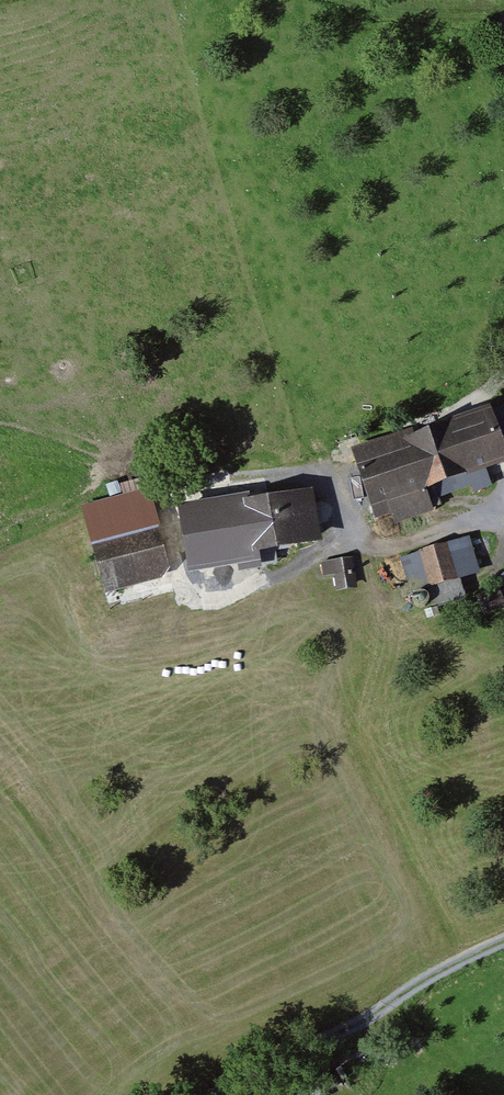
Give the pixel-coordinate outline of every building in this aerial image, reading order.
[(362,455),(386,524),(438,506),(433,490),(503,466),(503,443),(492,410),(362,455)] [(259,489),(184,501),(197,580),(272,568),(269,551),(323,542),(315,496),(262,504),(259,489)] [(113,594),(172,578),(149,490),(90,506),(113,594)] [(456,546),(406,561),(416,592),(466,577),(456,546)] [(343,593),(359,591),(354,560),(338,563),(343,593)] [(481,597),(486,611),(503,605),(503,594),(502,590),(481,597)]
